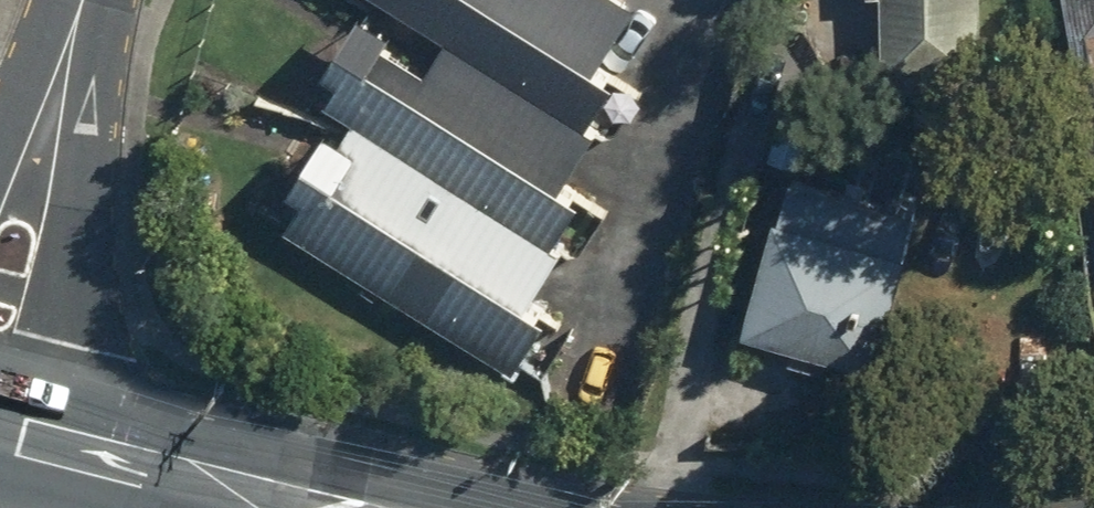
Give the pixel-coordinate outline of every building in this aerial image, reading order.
[(576,128),(609,74),(591,61),(624,11),(607,0),(373,0),(378,3),(576,128)] [(876,74),(974,72),(973,0),(874,0),(876,74)] [(1069,38),(1086,34),(1093,76),(1093,0),(1062,0),(1069,38)] [(586,134),(576,128),(378,3),(316,102),(542,245),(574,193),(556,181),(586,134)] [(553,252),(345,120),(277,230),(503,373),(541,312),(522,300),(553,252)] [(772,131),(763,162),(791,171),(801,141),(772,131)] [(731,330),(864,370),(896,257),(892,256),(903,215),(783,179),(771,216),(766,214),(731,330)]
